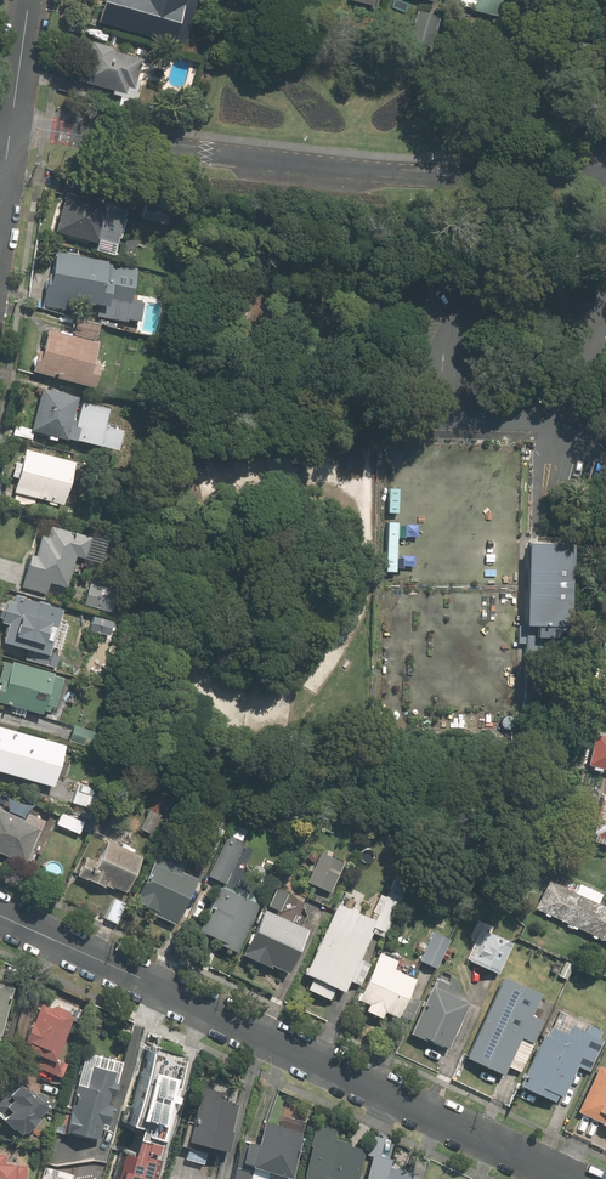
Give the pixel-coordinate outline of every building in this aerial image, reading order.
[(101,21),(147,35),(157,0),(107,0),(101,21)] [(159,3),(183,10),(186,0),(160,0),(159,3)] [(456,6),(490,15),(494,0),(458,0),(456,6)] [(442,16),(419,9),(412,34),(435,41),(442,16)] [(117,47),(95,41),(83,80),(116,90),(115,93),(137,100),(143,80),(140,79),(146,58),(116,49),(117,47)] [(104,239),(121,243),(131,206),(68,190),(58,230),(103,242),(104,239)] [(148,195),(143,217),(169,223),(174,201),(148,195)] [(165,297),(137,292),(142,263),(120,260),(119,269),(114,268),(115,259),(63,251),(62,256),(57,255),(54,270),(50,270),(45,304),(92,311),(94,300),(108,302),(106,316),(132,321),(130,329),(159,334),(165,297)] [(46,350),(41,348),(36,371),(100,386),(106,360),(99,358),(103,340),(99,339),(102,324),(80,318),(76,333),(51,327),(46,350)] [(59,441),(61,435),(121,448),(126,427),(110,423),(114,405),(83,398),(84,394),(45,385),(35,429),(50,432),(48,439),(59,441)] [(18,461),(15,476),(20,477),(17,492),(68,504),(79,459),(28,447),(24,462),(18,461)] [(388,572),(398,573),(400,522),(389,522),(388,572)] [(73,572),(82,574),(100,563),(106,540),(92,537),(94,532),(53,523),(50,533),(43,531),(39,552),(32,550),(24,587),(48,592),(51,580),(70,585),(73,572)] [(568,619),(573,535),(570,535),(570,530),(556,529),(556,535),(528,534),(524,618),(537,618),(536,629),(558,630),(558,624),(558,619),(568,619)] [(92,578),(84,603),(118,613),(125,588),(92,578)] [(3,605),(0,614),(4,615),(3,621),(10,623),(5,640),(52,653),(65,605),(19,592),(17,597),(10,595),(7,606),(3,605)] [(116,618),(93,613),(89,628),(112,634),(116,618)] [(42,711),(51,709),(53,703),(60,705),(69,672),(7,656),(0,682),(0,700),(42,711)] [(0,723),(0,768),(55,783),(67,742),(0,723)] [(100,731),(74,723),(70,738),(95,746),(100,731)] [(591,735),(582,766),(605,772),(605,739),(591,735)] [(74,802),(79,803),(76,812),(97,817),(100,807),(104,788),(78,782),(74,802)] [(0,794),(0,849),(28,861),(29,858),(31,859),(35,850),(42,852),(56,816),(0,794)] [(596,794),(585,835),(589,836),(587,842),(605,847),(605,846),(605,797),(596,794)] [(153,806),(141,828),(151,832),(162,811),(153,806)] [(63,809),(57,822),(83,833),(89,820),(63,809)] [(226,828),(205,818),(192,846),(213,856),(226,828)] [(229,829),(209,871),(229,881),(249,839),(229,829)] [(114,884),(129,890),(146,850),(110,835),(100,859),(87,854),(79,873),(113,887),(114,884)] [(308,879),(315,883),(309,895),(331,905),(337,893),(332,891),(348,859),(323,847),(308,879)] [(167,859),(157,854),(136,896),(159,907),(157,911),(177,922),(200,875),(184,867),(187,861),(170,852),(167,859)] [(551,878),(538,907),(605,937),(605,903),(551,878)] [(263,902),(222,883),(199,930),(240,950),(263,902)] [(279,884),(270,903),(301,918),(310,899),(279,884)] [(346,989),(352,978),(362,983),(372,962),(362,957),(375,930),(385,935),(402,899),(387,891),(375,893),(367,911),(359,908),(366,894),(354,888),(351,892),(345,889),(305,971),(314,976),(309,987),(332,998),(338,985),(346,989)] [(129,902),(115,895),(105,916),(119,923),(129,902)] [(274,961),(294,970),(313,926),(266,905),(245,952),(272,964),(274,961)] [(448,948),(456,930),(437,922),(422,959),(438,966),(442,957),(448,960),(452,949),(448,948)] [(502,972),(517,940),(485,925),(469,957),(502,972)] [(401,1013),(418,974),(396,965),(401,953),(383,945),(360,998),(371,1002),(368,1008),(384,1015),(387,1007),(401,1013)] [(560,974),(568,958),(558,953),(550,969),(560,974)] [(568,958),(560,974),(569,979),(577,963),(568,958)] [(533,1013),(543,990),(506,973),(470,1054),(509,1071),(512,1063),(523,1068),(545,1018),(533,1013)] [(448,1049),(472,1000),(448,989),(452,981),(440,974),(412,1031),(448,1049)] [(0,982),(0,1030),(4,1031),(16,986),(0,982)] [(21,1058),(67,1076),(72,1061),(58,1056),(76,1010),(45,997),(36,1019),(34,1019),(27,1037),(29,1038),(21,1058)] [(572,1022),(569,1030),(550,1023),(524,1084),(557,1098),(560,1091),(566,1093),(579,1062),(592,1068),(605,1038),(600,1036),(604,1026),(592,1020),(588,1029),(572,1022)] [(109,1178),(169,1178),(204,1056),(147,1040),(120,1134),(139,1139),(133,1161),(116,1156),(109,1178)] [(73,1107),(67,1131),(97,1139),(98,1135),(102,1136),(106,1119),(111,1120),(115,1103),(111,1102),(114,1091),(119,1092),(122,1081),(117,1080),(120,1068),(94,1061),(88,1083),(80,1081),(77,1092),(81,1093),(77,1108),(73,1107)] [(601,1063),(579,1111),(605,1123),(605,1065),(601,1063)] [(51,1103),(47,1099),(49,1097),(41,1089),(39,1091),(25,1077),(0,1102),(0,1106),(24,1130),(28,1127),(29,1128),(43,1114),(42,1112),(51,1103)] [(212,1085),(209,1097),(199,1102),(191,1135),(230,1146),(242,1101),(225,1096),(227,1089),(212,1085)] [(258,1163),(295,1174),(307,1133),(291,1128),(292,1123),(268,1116),(261,1139),(251,1136),(250,1139),(244,1137),(232,1178),(254,1178),(258,1163)] [(317,1120),(311,1143),(314,1144),(306,1177),(313,1178),(359,1178),(367,1145),(337,1138),(339,1126),(317,1120)] [(7,1158),(7,1152),(0,1151),(0,1178),(26,1178),(27,1164),(19,1163),(20,1159),(7,1158)] [(417,1170),(392,1163),(394,1157),(375,1152),(368,1178),(414,1178),(417,1170)] [(64,1177),(65,1173),(45,1168),(42,1178),(72,1178),(64,1177)]
